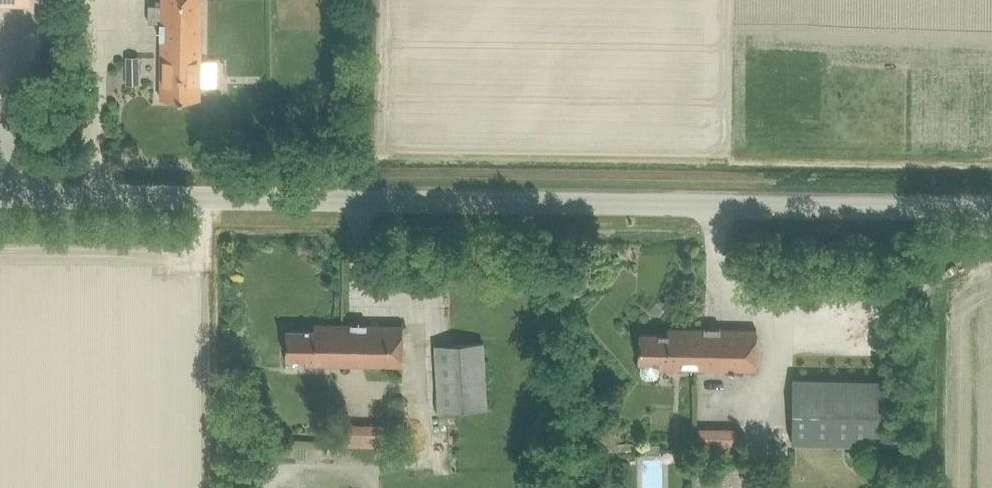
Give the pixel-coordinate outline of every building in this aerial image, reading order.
[(201,0),(161,0),(160,5),(148,5),(147,23),(160,23),(159,99),(199,100),(201,0)] [(125,85),(139,85),(139,57),(124,57),(125,85)] [(560,278),(561,264),(551,264),(550,278),(560,278)] [(402,366),(402,326),(314,325),(314,330),(286,330),(285,354),(284,354),(284,358),(306,359),(306,364),(402,366)] [(756,370),(756,330),(668,329),(667,335),(639,334),(639,358),(638,358),(638,362),(642,362),(641,373),(643,377),(646,379),(654,379),(657,377),(659,374),(659,368),(756,370)] [(437,413),(487,410),(483,343),(433,345),(437,413)] [(793,378),(792,443),(892,444),(893,380),(793,378)] [(383,448),(383,425),(342,424),(341,447),(383,448)] [(737,452),(737,428),(696,427),(696,451),(737,452)]
